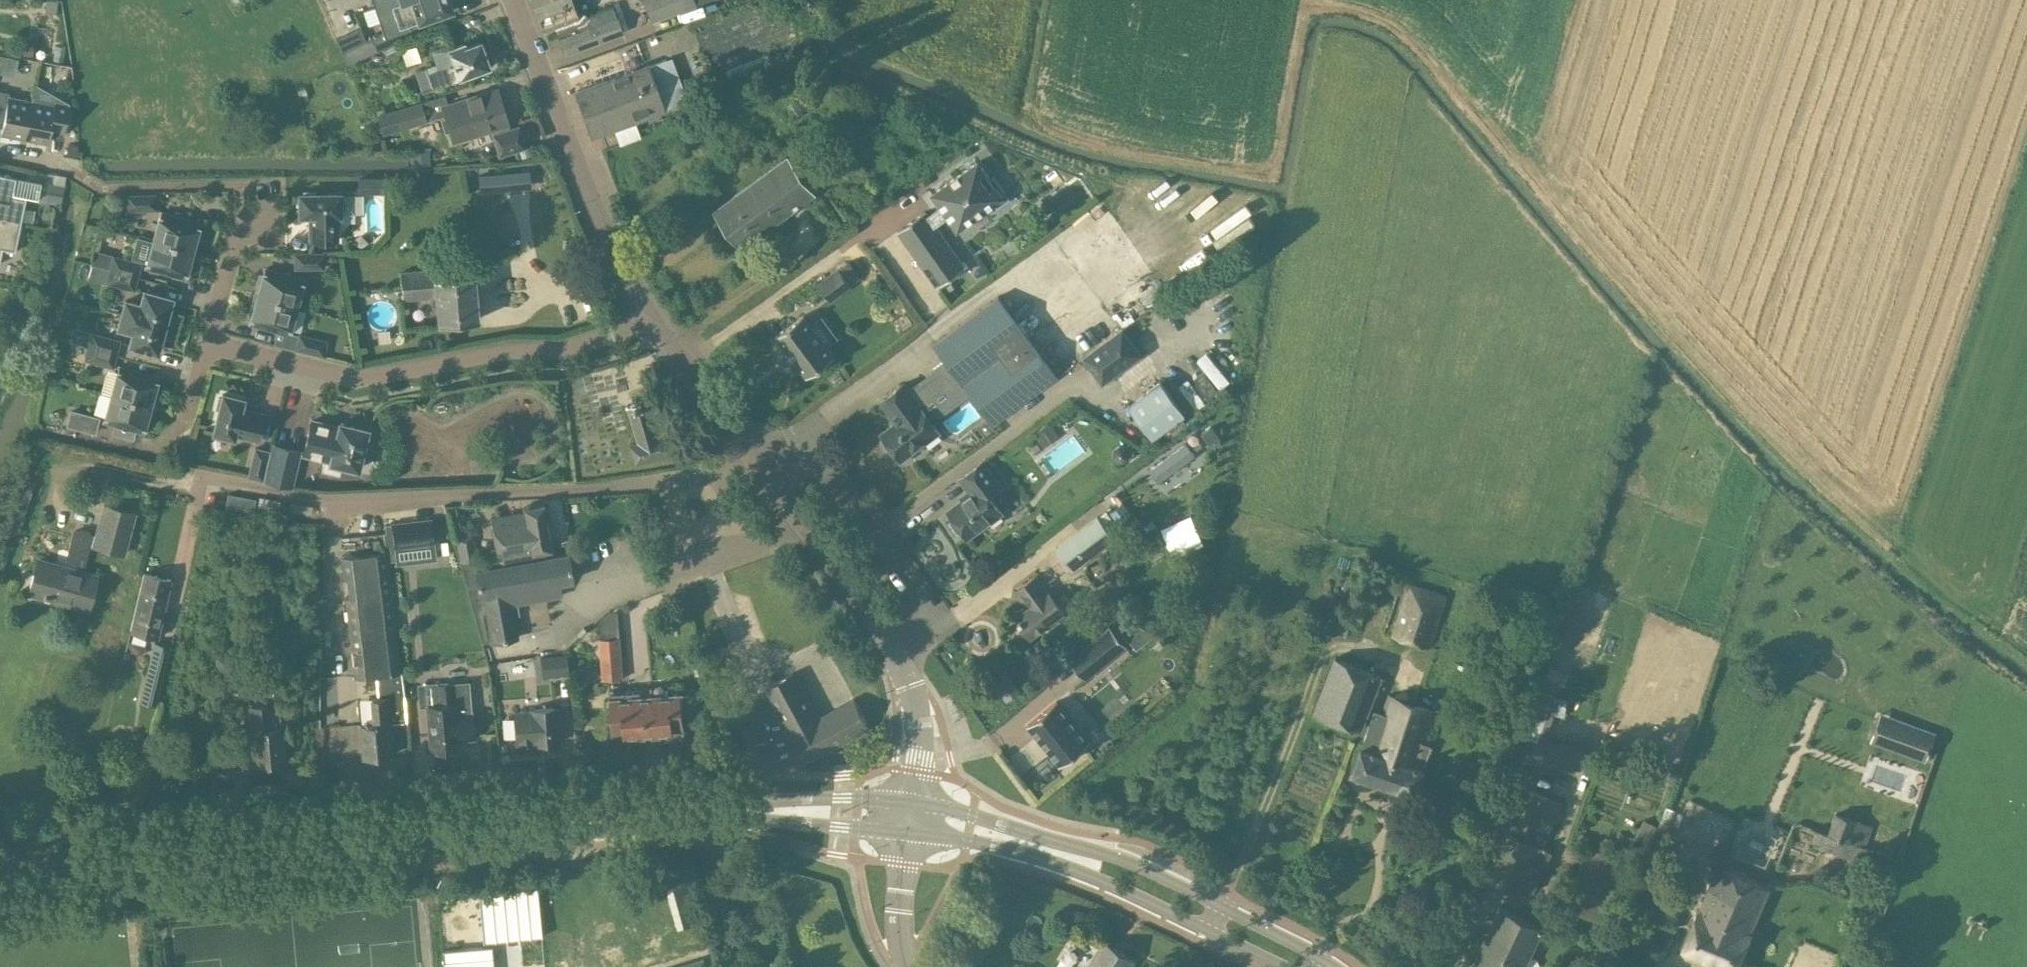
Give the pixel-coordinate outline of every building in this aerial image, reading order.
[(56,13),(58,0),(55,0),(46,0),(45,12),(56,13)] [(384,32),(366,40),(361,28),(336,39),(342,51),(348,64),(396,42),(392,36),(411,29),(409,25),(452,10),(449,0),(372,0),(384,32)] [(543,29),(558,24),(563,36),(559,38),(560,39),(563,37),(568,51),(564,52),(565,53),(623,31),(613,6),(585,16),(584,14),(577,14),(572,0),(532,0),(543,29)] [(695,0),(646,0),(653,19),(696,3),(695,0)] [(425,67),(432,86),(453,79),(489,66),(484,52),(486,52),(483,43),(481,44),(480,41),(465,47),(464,43),(449,48),(448,45),(432,51),(436,63),(425,67)] [(0,72),(19,75),(22,56),(3,54),(0,72)] [(576,92),(592,136),(663,110),(661,104),(672,100),(658,62),(647,66),(647,65),(576,92)] [(497,88),(442,105),(454,141),(492,129),(499,154),(525,146),(519,125),(510,128),(508,124),(509,124),(497,88)] [(23,136),(29,101),(10,97),(11,93),(0,91),(0,119),(4,120),(2,132),(23,136)] [(29,101),(23,136),(48,142),(51,130),(63,133),(69,105),(56,103),(55,107),(29,101)] [(377,114),(382,132),(426,121),(421,102),(377,114)] [(715,210),(742,246),(796,206),(815,192),(789,156),(715,210)] [(926,211),(899,231),(938,287),(966,267),(965,266),(936,226),(949,217),(958,229),(996,203),(998,206),(1010,198),(995,176),(991,179),(979,161),(933,194),(942,206),(929,215),(926,211)] [(479,192),(518,188),(516,171),(478,174),(479,192)] [(21,224),(26,197),(13,194),(16,178),(11,177),(10,175),(6,174),(4,176),(0,175),(0,220),(21,224)] [(370,187),(375,192),(383,192),(383,179),(370,179),(370,187)] [(54,183),(50,201),(61,203),(64,185),(54,183)] [(304,194),(300,194),(300,215),(310,215),(310,240),(338,240),(338,214),(355,214),(354,193),(316,194),(316,191),(304,191),(304,194)] [(156,195),(128,195),(128,210),(156,209),(156,195)] [(153,241),(192,251),(195,251),(195,250),(192,249),(195,241),(197,241),(200,230),(198,230),(200,223),(161,212),(153,241)] [(2,248),(15,251),(21,224),(0,220),(0,259),(2,248)] [(153,241),(146,267),(185,277),(187,270),(189,271),(192,260),(190,259),(192,251),(153,241)] [(110,270),(137,278),(141,264),(98,252),(95,264),(91,263),(91,264),(110,269),(110,270)] [(323,253),(295,254),(296,268),(324,267),(323,253)] [(255,295),(296,306),(303,279),(265,268),(263,275),(260,274),(257,286),(260,286),(258,295),(255,294),(255,295)] [(400,272),(403,300),(435,297),(438,323),(478,319),(474,273),(434,276),(433,269),(400,272)] [(110,270),(107,282),(134,289),(137,278),(110,270)] [(838,289),(828,276),(818,284),(828,297),(838,289)] [(122,315),(175,329),(178,318),(168,315),(172,298),(144,291),(141,304),(126,300),(122,315)] [(255,295),(257,296),(255,305),(252,304),(249,315),(252,316),(250,323),(289,333),(296,306),(255,295)] [(961,379),(922,408),(904,383),(881,400),(898,422),(882,434),(886,440),(886,444),(893,453),(896,453),(901,460),(939,431),(932,422),(971,393),(994,423),(1059,376),(1000,295),(935,343),(961,379)] [(751,330),(771,321),(767,314),(748,323),(751,330)] [(776,335),(777,336),(807,376),(807,377),(835,356),(835,355),(834,355),(805,316),(805,315),(804,314),(776,335)] [(122,315),(118,327),(133,331),(130,345),(157,352),(162,336),(172,339),(175,329),(122,315)] [(1123,328),(1088,354),(1084,357),(1103,383),(1142,354),(1123,328)] [(89,348),(116,355),(120,341),(93,333),(89,348)] [(327,341),(299,335),(296,348),(323,355),(327,341)] [(89,348),(86,359),(113,366),(116,355),(89,348)] [(111,395),(150,406),(150,405),(153,406),(153,404),(151,404),(153,395),(155,396),(158,385),(156,384),(158,377),(119,367),(111,395)] [(1185,413),(1161,381),(1128,405),(1152,437),(1185,413)] [(214,433),(234,438),(234,435),(256,441),(263,413),(241,408),(243,399),(223,394),(222,398),(219,397),(217,408),(219,409),(214,433)] [(111,395),(104,421),(116,424),(114,433),(133,438),(135,429),(143,431),(145,425),(147,425),(150,414),(148,414),(150,406),(111,395)] [(633,403),(628,404),(638,440),(631,442),(636,462),(675,451),(669,431),(662,433),(651,397),(646,399),(645,396),(632,400),(633,403)] [(72,411),(68,424),(95,432),(99,418),(72,411)] [(339,475),(342,465),(358,469),(361,457),(365,458),(369,455),(371,447),(369,443),(364,442),(367,430),(340,423),(339,427),(312,420),(304,453),(325,459),(322,470),(339,475)] [(1149,470),(1158,482),(1195,456),(1186,443),(1149,470)] [(274,445),(266,480),(291,486),(300,451),(274,445)] [(255,448),(249,475),(262,479),(269,452),(255,448)] [(983,461),(960,478),(972,494),(948,511),(967,537),(1002,511),(989,495),(1001,486),(983,461)] [(258,507),(278,511),(280,501),(260,497),(258,507)] [(466,572),(567,554),(567,553),(550,556),(549,549),(551,548),(543,504),(524,507),(525,512),(492,518),(499,557),(464,563),(466,572)] [(30,594),(87,609),(96,574),(82,571),(89,545),(123,554),(134,513),(105,505),(97,537),(75,531),(66,566),(39,559),(30,594)] [(1056,548),(1073,570),(1114,539),(1098,517),(1056,548)] [(460,562),(478,559),(473,533),(455,536),(460,562)] [(417,535),(389,538),(391,552),(418,550),(417,535)] [(352,598),(346,598),(355,676),(376,675),(378,698),(370,699),(373,723),(360,725),(363,758),(390,756),(389,739),(392,739),(391,723),(406,721),(403,696),(387,553),(341,558),(344,580),(350,580),(352,598)] [(572,580),(567,554),(466,572),(482,642),(491,640),(491,642),(517,637),(512,604),(560,596),(558,582),(572,580)] [(131,631),(157,638),(171,579),(145,573),(131,631)] [(1064,612),(1036,575),(1015,591),(1028,608),(1017,617),(1019,620),(1018,621),(1030,637),(1064,612)] [(1392,635),(1431,648),(1448,595),(1409,583),(1392,635)] [(1334,632),(1346,636),(1353,616),(1340,612),(1334,632)] [(1110,627),(1111,627),(1073,658),(1070,660),(1086,679),(1087,678),(1086,678),(1126,646),(1127,645),(1111,626),(1110,627)] [(621,637),(601,639),(599,639),(603,680),(624,678),(621,637)] [(144,684),(160,688),(170,646),(154,642),(144,684)] [(545,676),(572,675),(572,654),(544,655),(545,676)] [(1383,675),(1335,657),(1314,712),(1363,730),(1383,675)] [(226,664),(227,688),(243,687),(242,664),(226,664)] [(766,688),(784,722),(783,723),(790,735),(806,763),(871,728),(854,698),(819,718),(794,672),(766,688)] [(1020,690),(1007,672),(994,681),(1008,699),(1020,690)] [(1545,678),(1535,708),(1554,714),(1565,715),(1568,699),(1555,696),(1558,683),(1545,678)] [(438,704),(427,705),(430,752),(457,750),(454,703),(453,703),(451,682),(436,684),(438,704)] [(651,686),(653,706),(641,706),(643,735),(673,733),(673,728),(684,728),(681,684),(651,686)] [(625,736),(643,735),(641,706),(653,706),(651,686),(610,689),(613,733),(624,732),(625,736)] [(1361,748),(1353,773),(1417,795),(1425,769),(1424,769),(1431,746),(1425,744),(1437,711),(1389,694),(1382,713),(1375,711),(1362,748),(1361,748)] [(1057,700),(1028,724),(1028,725),(1029,725),(1060,764),(1060,765),(1090,741),(1089,740),(1077,726),(1081,723),(1073,713),(1069,716),(1058,702),(1058,701),(1057,700)] [(271,706),(250,708),(252,730),(250,730),(254,767),(285,764),(282,727),(281,728),(279,706),(271,707),(271,706)] [(513,711),(515,743),(532,742),(532,743),(559,741),(557,707),(530,709),(530,710),(513,711)] [(1881,712),(1870,742),(1926,762),(1936,732),(1881,712)] [(767,762),(755,720),(729,727),(742,769),(767,762)] [(128,734),(134,746),(146,739),(140,728),(128,734)] [(1545,742),(1537,741),(1525,740),(1524,743),(1522,762),(1544,764),(1544,766),(1582,769),(1585,745),(1545,741),(1545,742)] [(1506,830),(1484,878),(1519,894),(1522,886),(1534,892),(1553,852),(1541,846),(1548,831),(1539,828),(1543,819),(1554,825),(1564,804),(1531,789),(1512,833),(1506,830)] [(1677,819),(1680,811),(1668,806),(1665,815),(1656,833),(1648,852),(1658,857),(1663,848),(1670,835),(1672,829),(1677,819)] [(1828,833),(1816,828),(1810,844),(1867,865),(1873,849),(1867,847),(1874,825),(1836,812),(1828,833)] [(1638,869),(1628,864),(1590,845),(1561,905),(1592,920),(1594,916),(1611,924),(1638,869)] [(1725,966),(1738,966),(1753,933),(1751,932),(1769,886),(1718,864),(1681,948),(1725,966)] [(689,881),(672,885),(684,928),(700,924),(689,881)] [(537,887),(478,893),(483,942),(541,936),(537,887)] [(1472,966),(1524,966),(1543,926),(1501,906),(1472,966)] [(1088,966),(1131,966),(1135,960),(1104,941),(1088,966)] [(491,946),(442,950),(444,966),(493,966),(491,946)] [(1891,965),(1876,958),(1872,966),(1890,966),(1891,965)]
